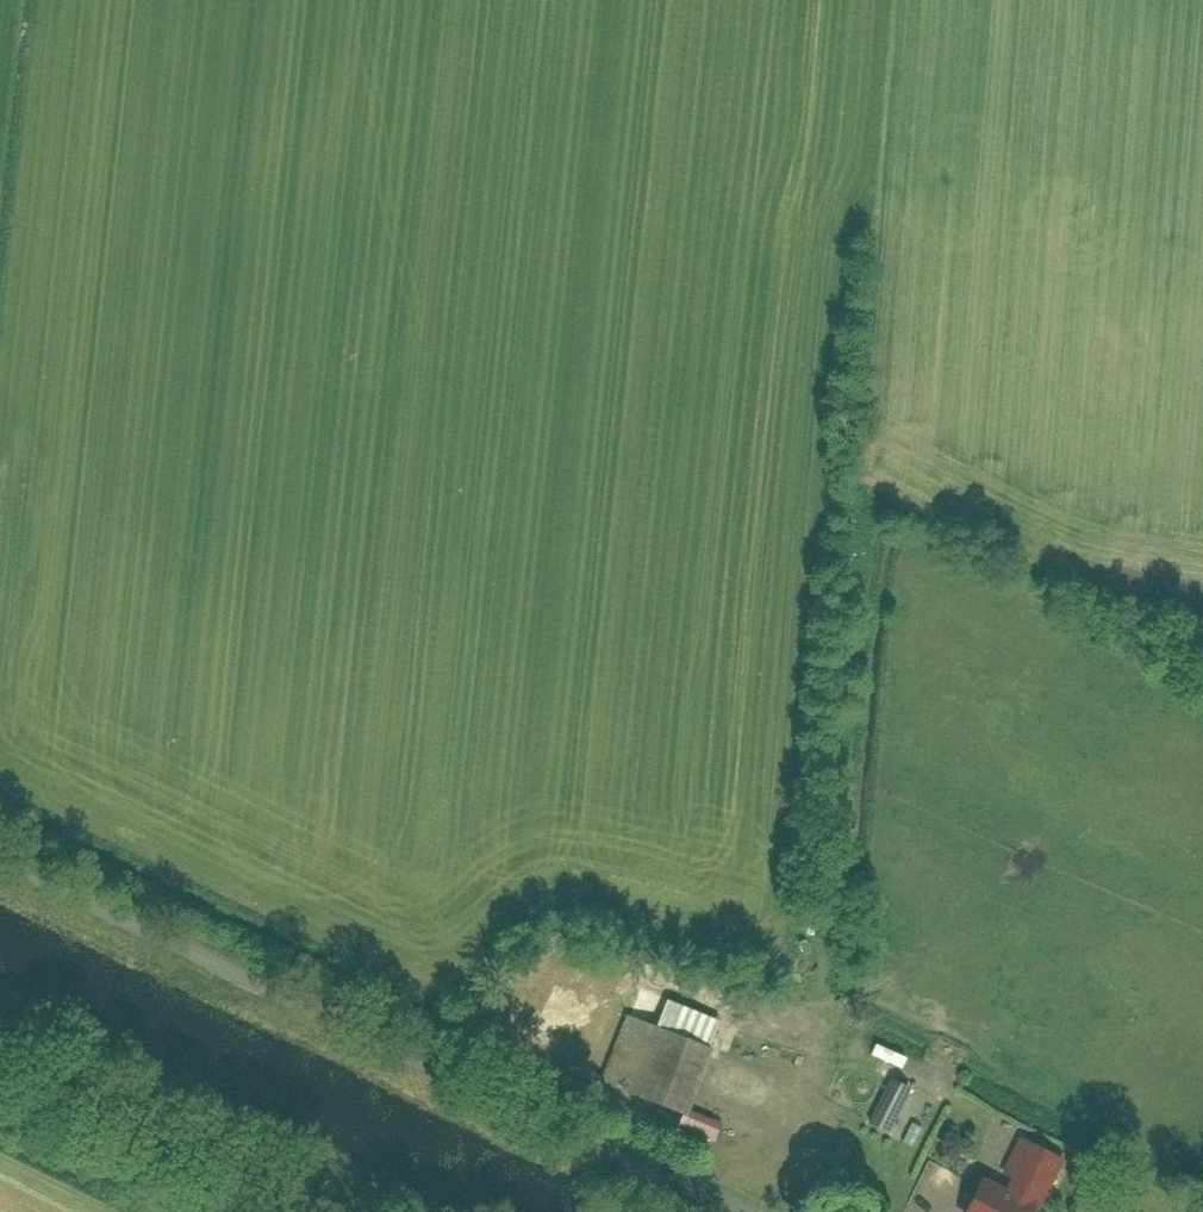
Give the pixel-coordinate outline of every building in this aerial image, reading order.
[(630,1016),(601,1083),(684,1119),(723,1028),(665,1002),(654,1027),(630,1016)] [(868,1124),(887,1134),(907,1095),(888,1085),(868,1124)] [(919,1108),(904,1139),(917,1145),(932,1114),(919,1108)] [(1057,1160),(1018,1142),(995,1190),(983,1184),(970,1211),(1033,1211),(1057,1160)]
